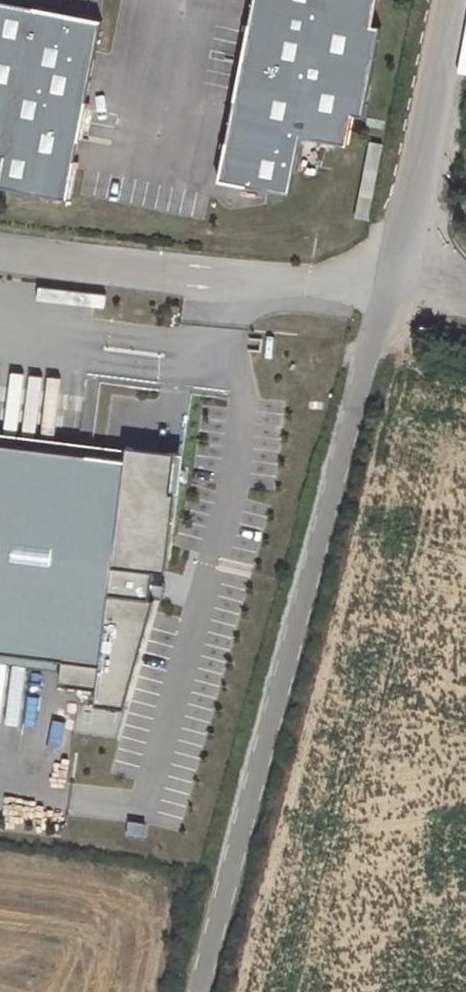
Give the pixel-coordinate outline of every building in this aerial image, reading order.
[(218,181),(289,194),(300,136),(346,145),(352,115),(362,117),(380,27),(369,24),(374,0),(253,0),(218,181)] [(101,20),(0,1),(0,156),(3,157),(0,173),(0,187),(67,199),(101,20)] [(384,147),(372,144),(367,171),(379,173),(384,147)] [(379,174),(367,172),(362,198),(375,200),(379,174)] [(374,201),(362,199),(358,220),(370,222),(374,201)] [(0,441),(0,659),(64,667),(99,671),(107,593),(110,568),(124,456),(0,441)] [(124,456),(110,568),(156,574),(166,575),(179,463),(124,456)] [(110,568),(107,593),(153,599),(156,574),(110,568)] [(159,599),(153,599),(107,593),(99,671),(96,689),(96,703),(127,707),(159,599)] [(99,671),(64,667),(62,684),(96,689),(99,671)]
